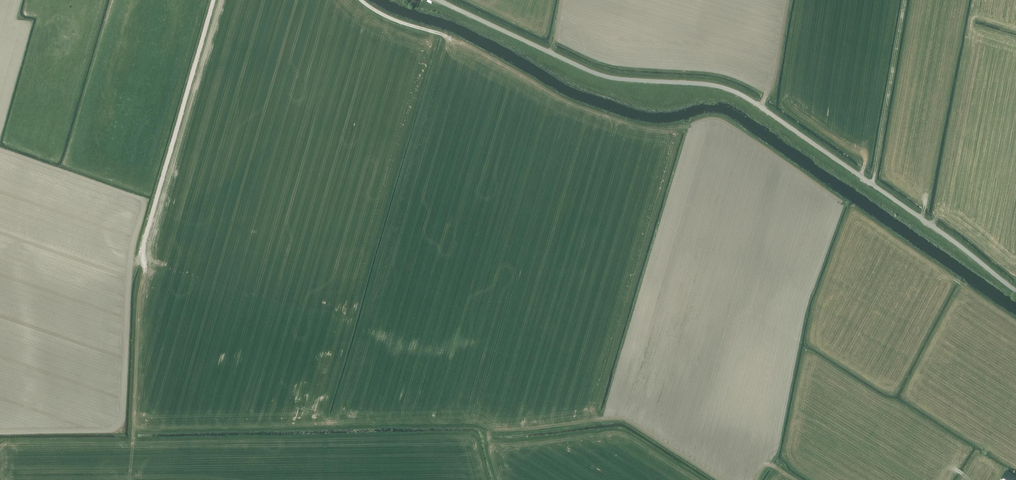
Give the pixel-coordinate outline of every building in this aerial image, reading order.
[(1006,471),(1000,479),(1015,479),(1015,477),(1006,471)]
